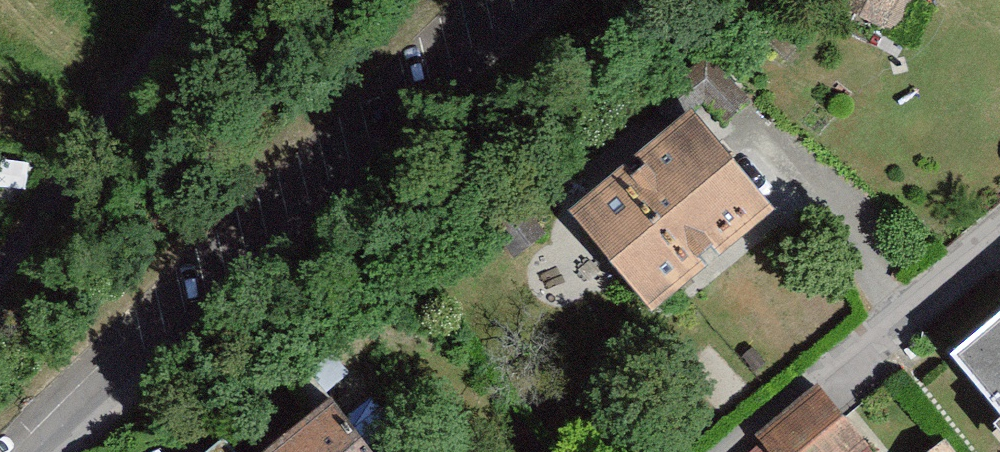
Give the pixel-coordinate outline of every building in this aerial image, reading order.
[(817,9),(884,38),(900,0),(821,0),(817,9)] [(673,110),(552,213),(638,313),(759,210),(673,110)] [(934,355),(999,432),(999,299),(934,355)] [(313,402),(250,451),(353,451),(313,402)] [(826,402),(764,451),(866,451),(826,402)] [(196,451),(228,451),(215,437),(196,451)] [(948,442),(934,451),(955,451),(948,442)]
